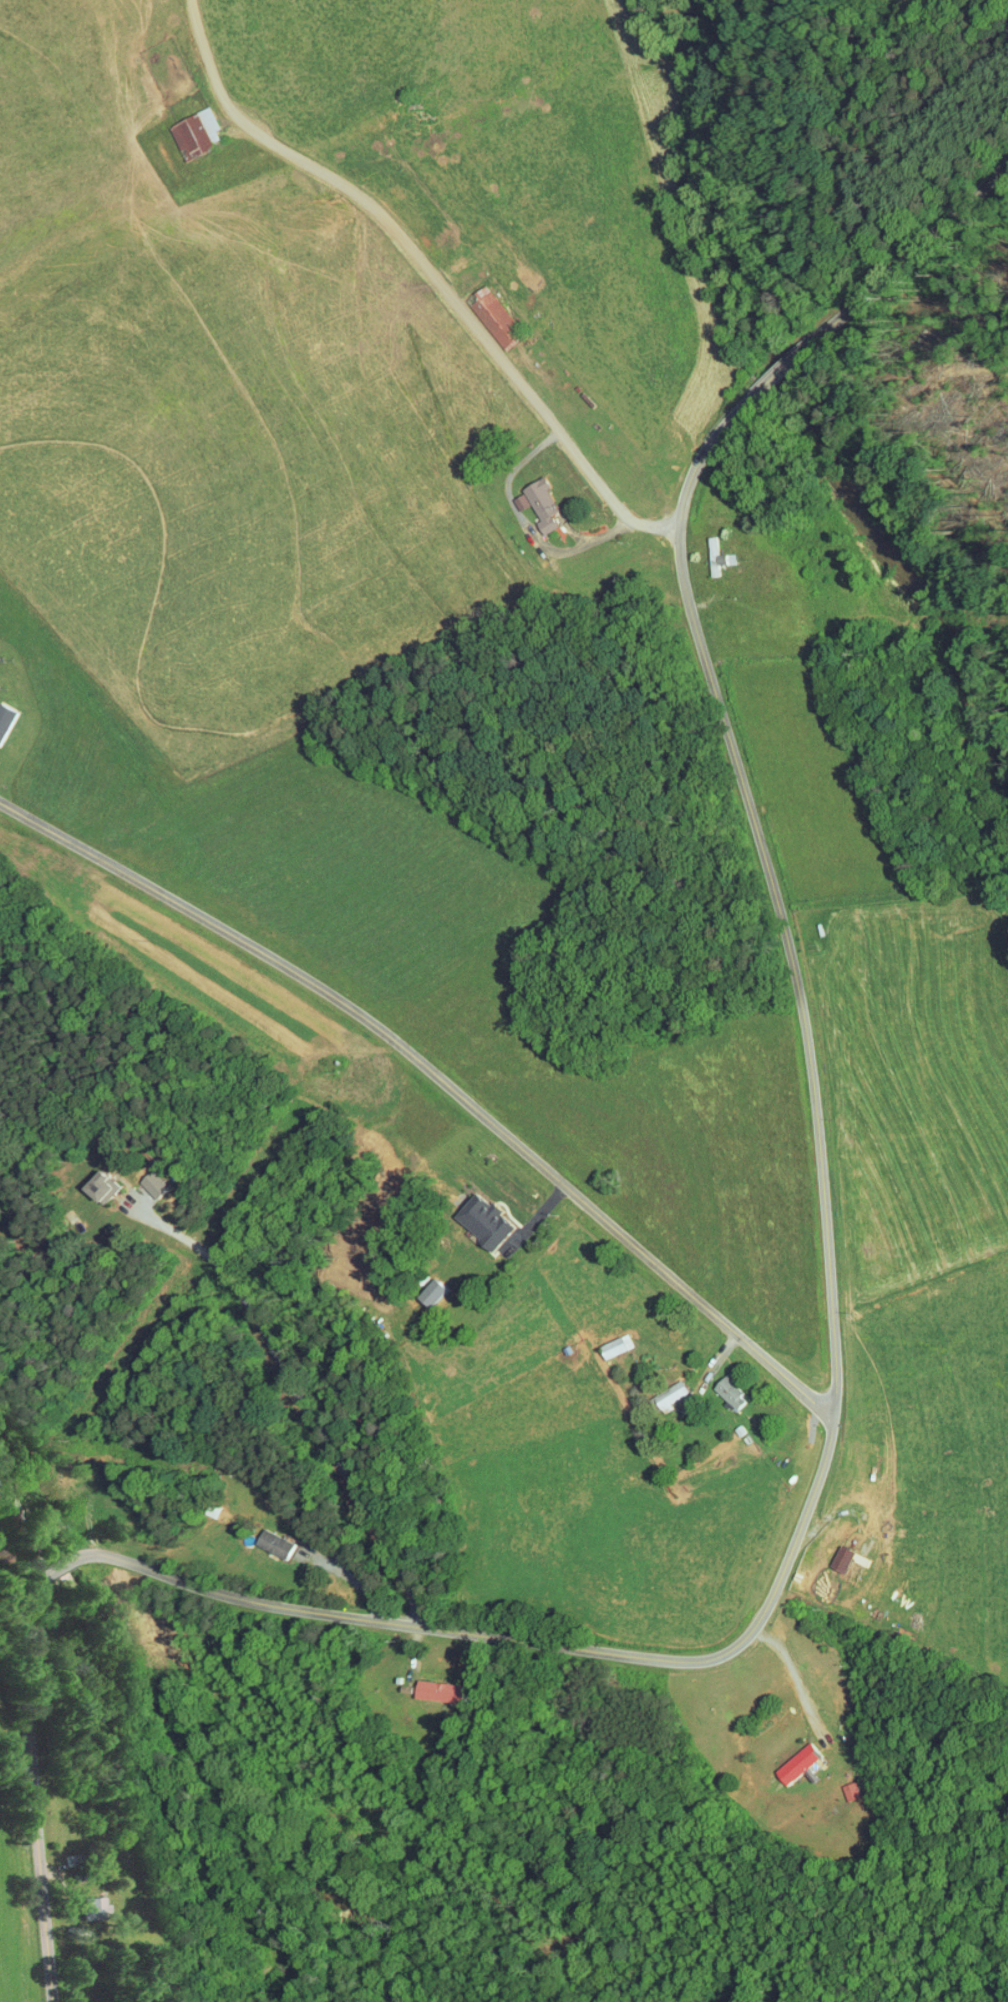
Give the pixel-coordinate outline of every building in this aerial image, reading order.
[(155,121),(172,154),(208,135),(202,124),(208,121),(196,99),(155,121)] [(510,331),(473,278),(459,287),(464,293),(458,298),(491,345),(510,331)] [(508,482),(526,515),(523,517),(530,529),(544,521),(537,509),(545,504),(533,483),(536,481),(530,470),(508,482)] [(697,571),(708,570),(708,558),(723,558),(723,547),(706,548),(705,530),(696,531),(697,571)] [(107,1180),(86,1161),(69,1180),(90,1199),(107,1180)] [(156,1179),(141,1162),(127,1175),(142,1192),(156,1179)] [(440,1209),(477,1245),(501,1221),(486,1207),(463,1185),(440,1209)] [(590,1351),(621,1342),(616,1328),(585,1337),(590,1351)] [(700,1381),(723,1403),(735,1391),(711,1369),(700,1381)] [(641,1390),(650,1408),(661,1402),(658,1397),(676,1387),(669,1374),(641,1390)] [(816,1560),(830,1567),(841,1545),(827,1538),(816,1560)] [(455,1678),(405,1674),(403,1692),(454,1697),(455,1678)] [(761,1763),(771,1777),(808,1752),(798,1738),(761,1763)] [(834,1795),(848,1789),(842,1774),(828,1780),(834,1795)] [(71,1911),(90,1910),(88,1890),(69,1891),(71,1911)]
